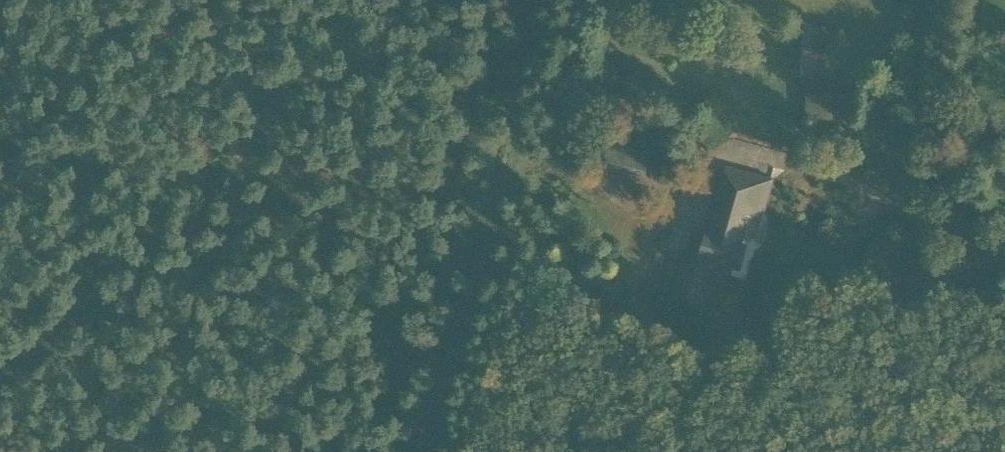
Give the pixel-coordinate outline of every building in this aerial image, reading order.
[(706,237),(706,238),(692,234),(674,302),(702,310),(714,266),(739,272),(746,246),(742,245),(749,218),(759,221),(770,181),(726,169),(707,238),(706,237)]
